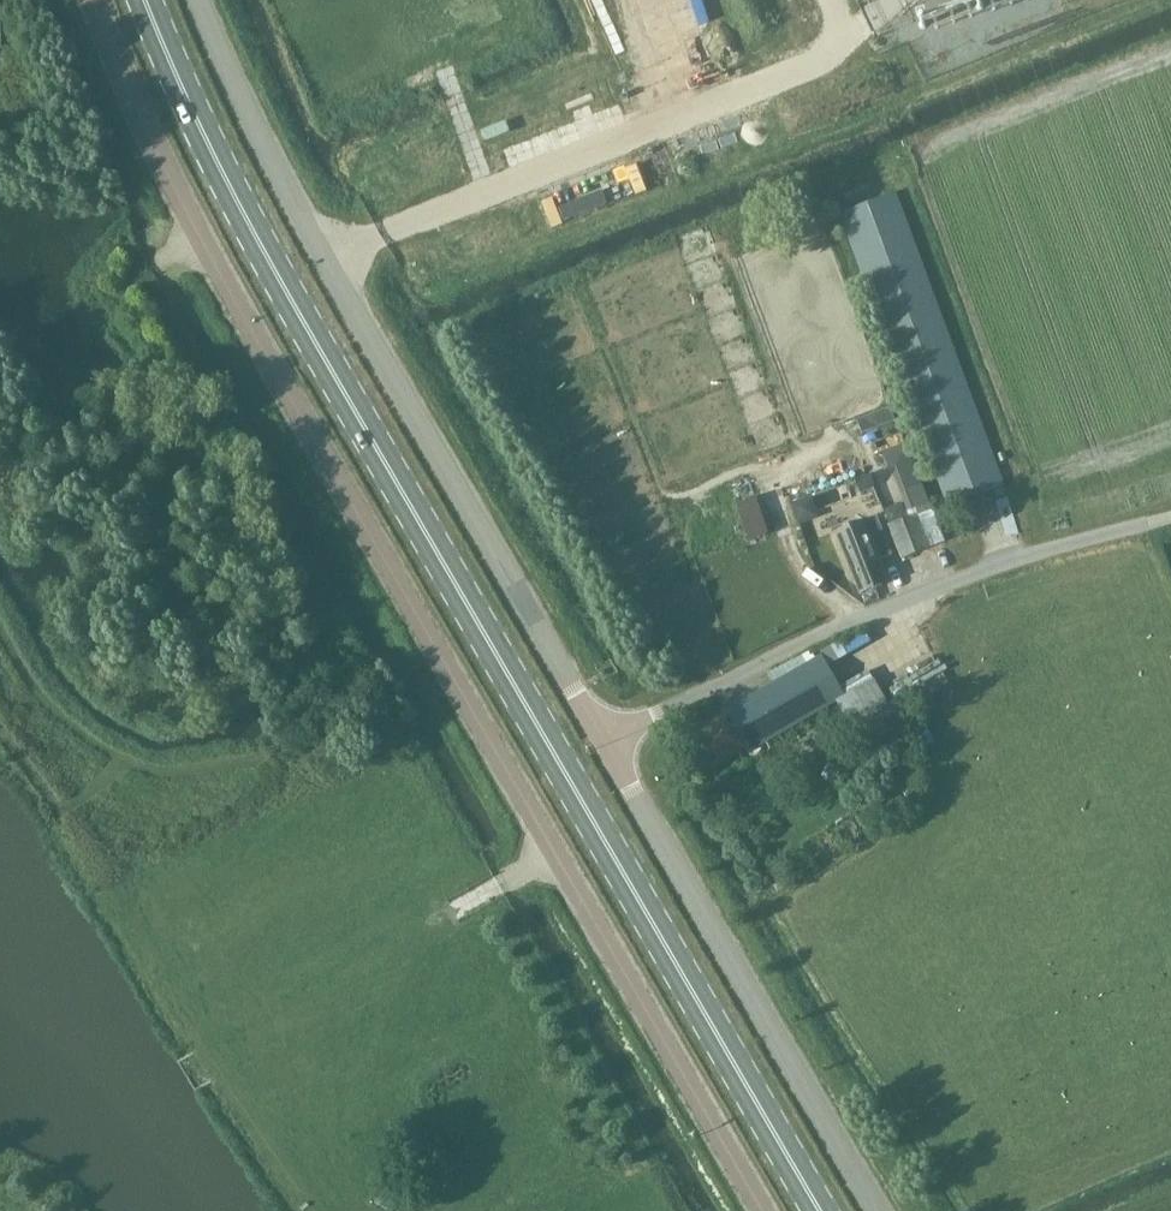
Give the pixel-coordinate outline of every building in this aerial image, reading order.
[(1003,483),(948,339),(893,193),(839,213),(949,503),(1003,483)] [(873,486),(870,476),(856,481),(860,491),(873,486)] [(930,506),(915,512),(912,502),(884,513),(902,557),(943,540),(930,506)] [(759,516),(742,522),(748,541),(765,535),(759,516)] [(875,516),(835,531),(859,592),(888,581),(879,558),(889,554),(875,516)] [(765,739),(841,693),(817,652),(813,654),(811,650),(767,673),(770,680),(724,708),(725,709),(690,730),(712,767),(747,746),(761,736),(765,739)]
